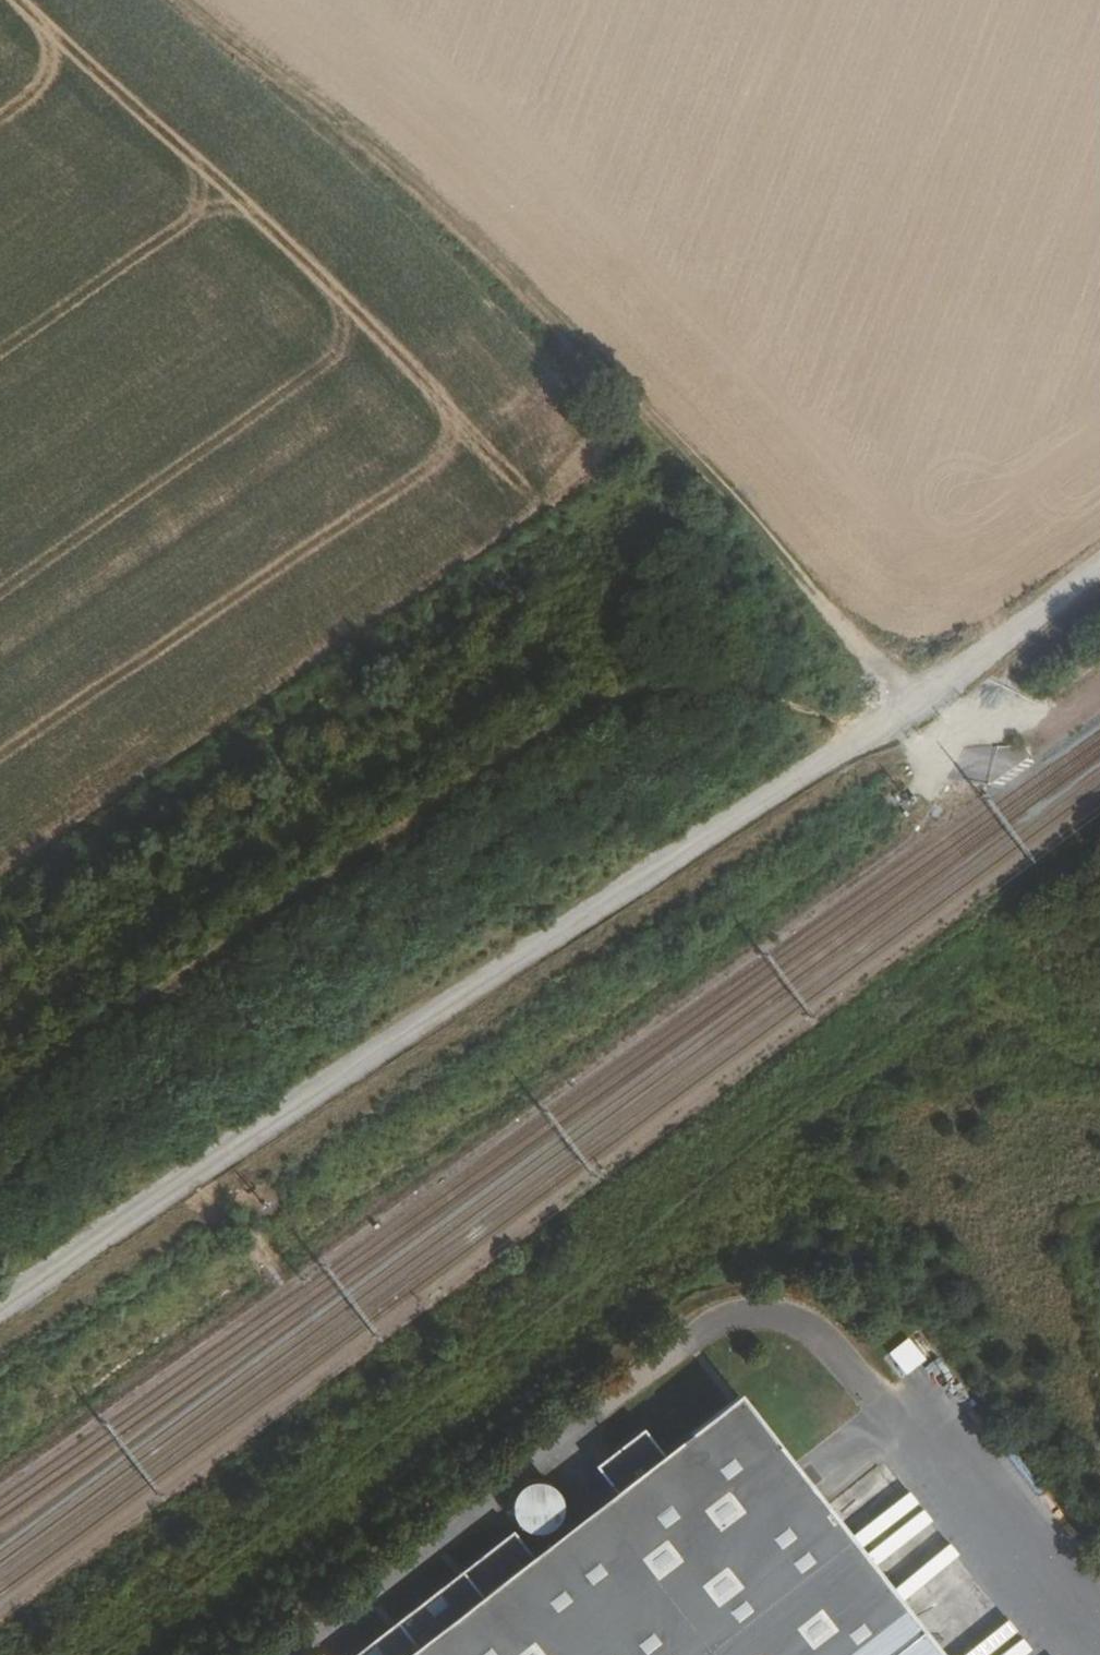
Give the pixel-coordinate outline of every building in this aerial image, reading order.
[(898,1377),(923,1364),(910,1338),(885,1351),(898,1377)] [(879,1577),(736,1393),(659,1452),(641,1426),(592,1465),(612,1489),(530,1555),(509,1527),(347,1654),(940,1654),(879,1577)] [(528,1476),(519,1479),(513,1483),(507,1492),(506,1514),(512,1521),(524,1529),(539,1529),(548,1526),(559,1513),(559,1496),(554,1486),(544,1477),(528,1476)]
